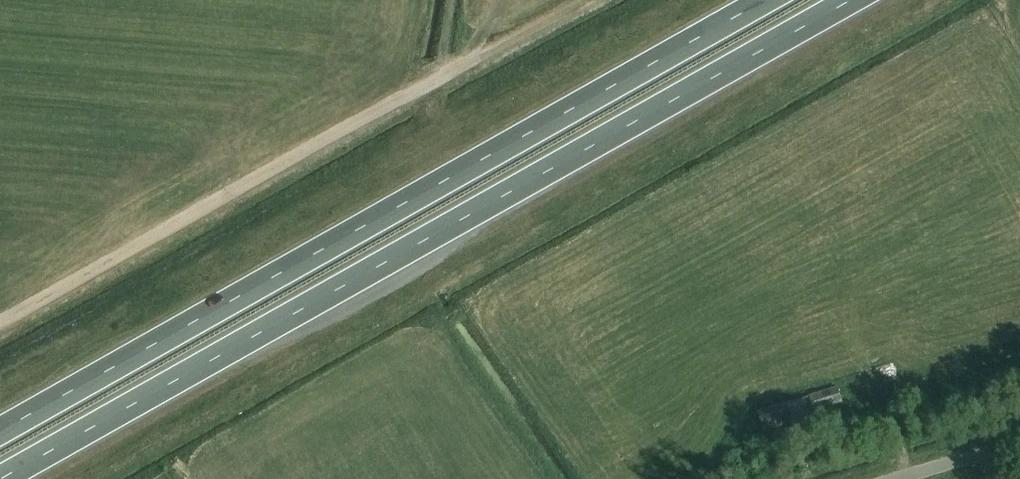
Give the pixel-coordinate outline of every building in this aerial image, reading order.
[(837,387),(758,412),(764,432),(790,424),(792,429),(817,421),(814,411),(842,402),(837,387)]
